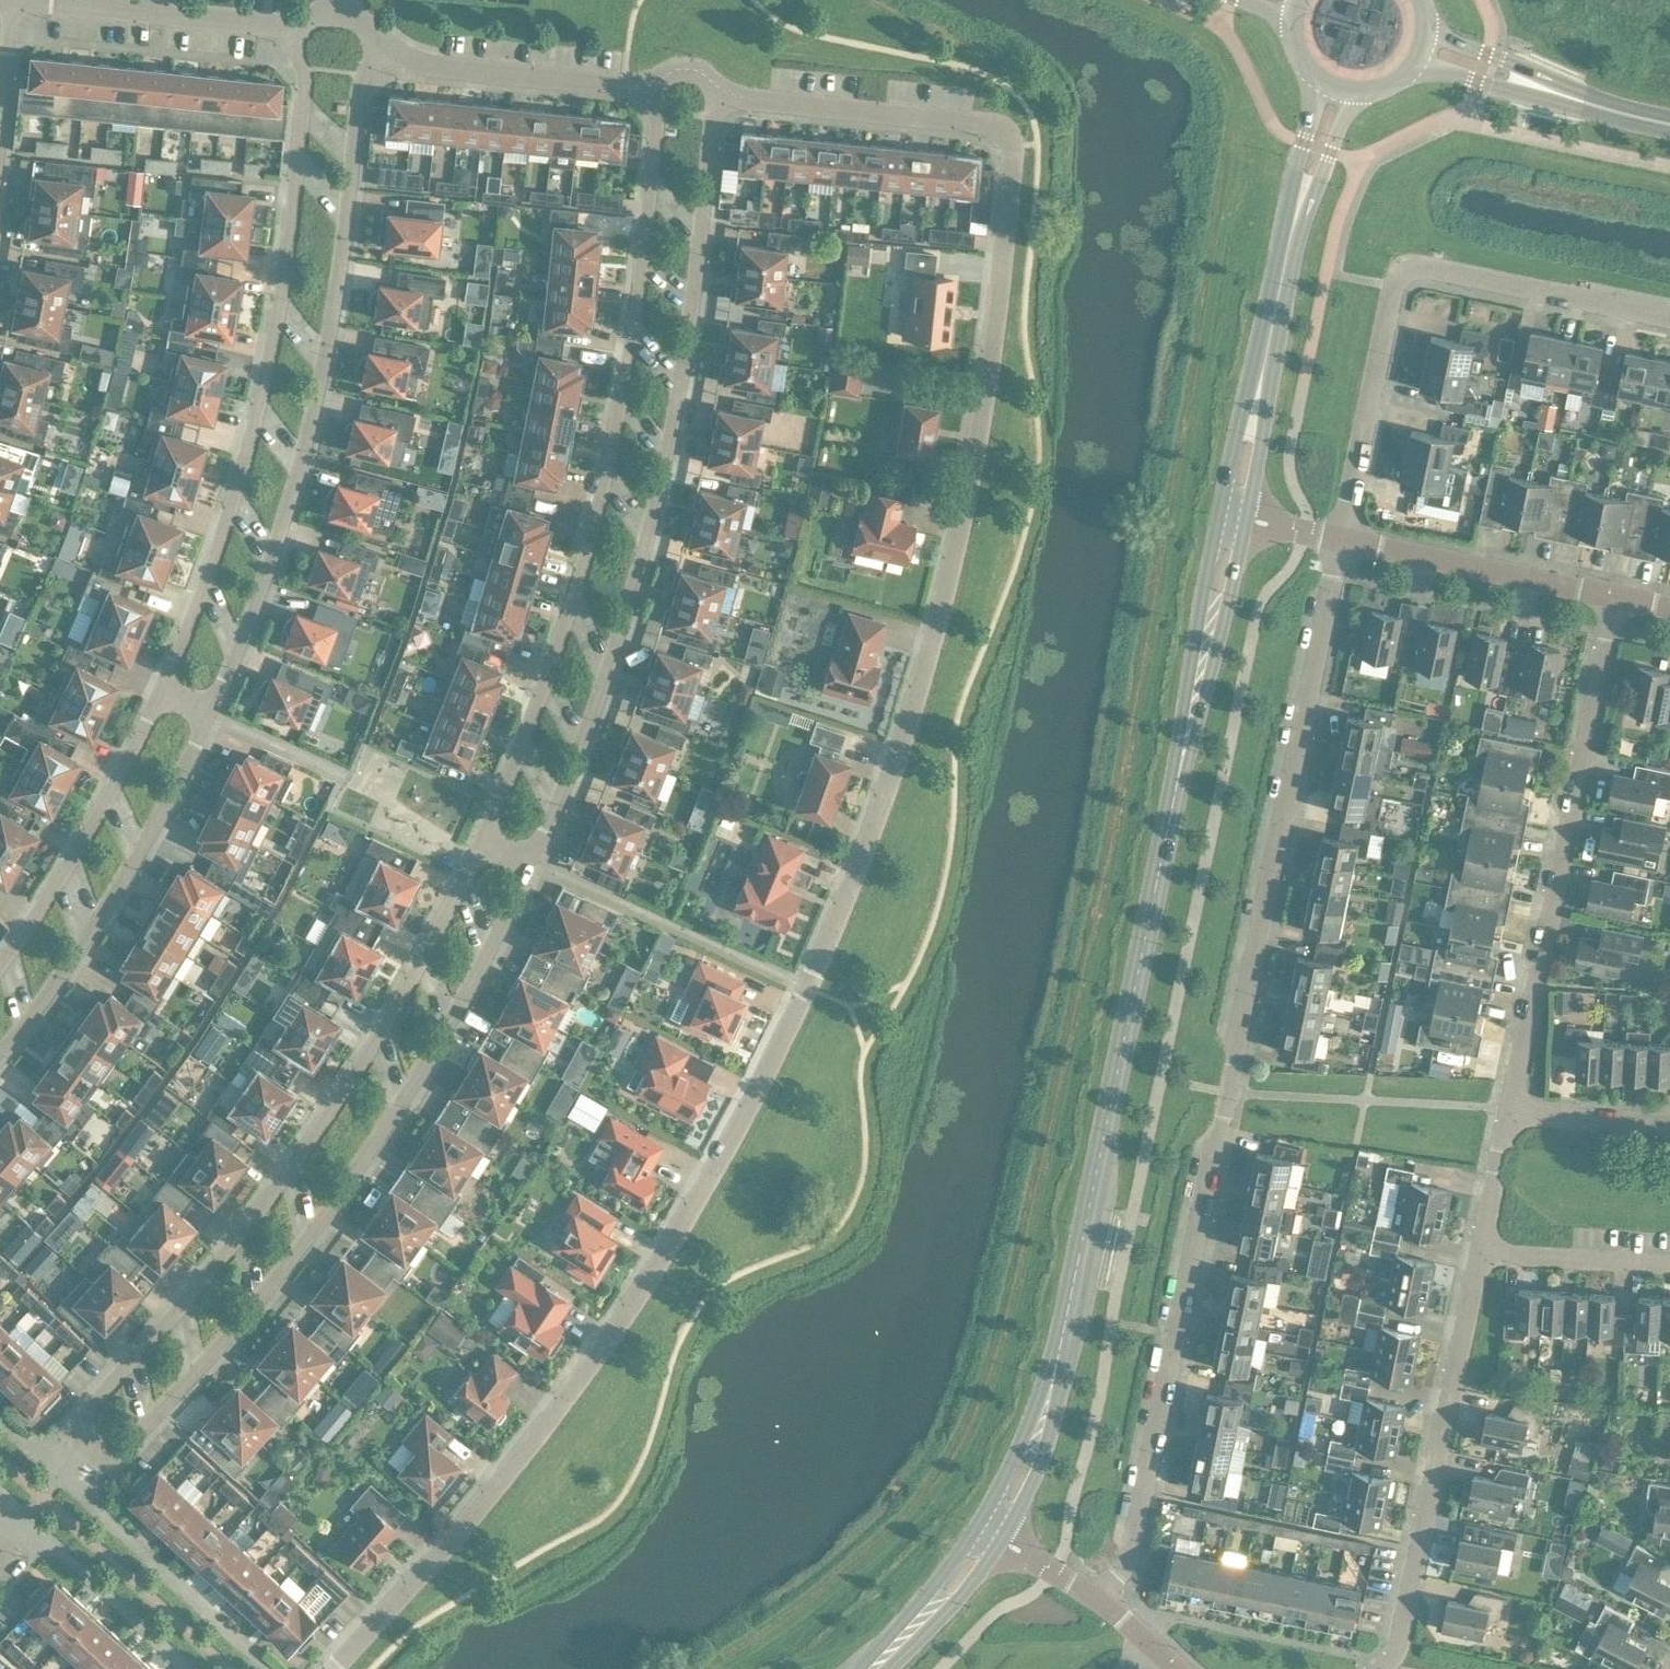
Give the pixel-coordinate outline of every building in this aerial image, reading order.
[(20,70),(16,111),(54,115),(59,61),(31,58),(29,76),(21,76),(21,70),(20,70)] [(81,118),(87,64),(59,61),(54,115),(81,118)] [(108,120),(114,66),(87,64),(81,118),(108,120)] [(136,123),(141,69),(114,66),(108,120),(136,123)] [(163,126),(169,72),(141,69),(136,123),(163,126)] [(191,129),(196,75),(169,72),(163,126),(191,129)] [(218,132),(224,78),(196,75),(191,129),(218,132)] [(224,78),(218,132),(245,135),(251,81),(224,78)] [(283,139),(287,98),(286,98),(286,103),(277,102),(279,84),(251,81),(245,135),(283,139)] [(409,137),(413,97),(408,97),(408,98),(389,96),(387,109),(373,108),(373,106),(372,106),(370,129),(385,130),(385,133),(404,135),(404,136),(409,137)] [(413,97),(409,137),(433,139),(437,100),(413,97)] [(456,142),(460,102),(437,100),(433,139),(456,142)] [(480,144),(484,105),(460,102),(456,142),(480,144)] [(503,146),(507,107),(484,105),(480,144),(503,146)] [(527,149),(531,110),(507,107),(503,146),(527,149)] [(550,151),(554,112),(531,110),(527,149),(550,151)] [(574,154),(578,114),(554,112),(550,151),(574,154)] [(597,156),(601,117),(578,114),(574,154),(597,156)] [(601,117),(597,156),(603,157),(603,156),(621,158),(622,155),(637,156),(640,134),(638,134),(638,135),(624,134),(625,120),(606,118),(606,117),(601,117)] [(737,167),(737,170),(756,171),(756,173),(761,173),(765,134),(760,133),(760,134),(741,132),(739,146),(725,144),(725,143),(724,142),(722,165),(737,167)] [(789,136),(765,134),(761,173),(785,176),(789,136)] [(785,176),(808,178),(812,139),(789,136),(785,176)] [(50,140),(35,138),(34,151),(49,153),(50,140)] [(808,178),(832,180),(836,141),(812,139),(808,178)] [(65,141),(50,140),(49,153),(64,155),(65,141)] [(832,180),(855,183),(859,144),(836,141),(832,180)] [(855,183),(879,185),(883,146),(859,144),(855,183)] [(105,146),(90,145),(89,158),(104,159),(105,146)] [(121,148),(105,146),(104,159),(119,161),(121,148)] [(879,185),(902,188),(906,149),(883,146),(879,185)] [(902,188),(926,190),(930,151),(906,149),(902,188)] [(953,153),(930,151),(926,190),(949,193),(953,153)] [(958,154),(953,153),(949,193),(954,193),(954,192),(972,194),(969,219),(986,220),(992,170),(990,170),(990,172),(976,170),(977,157),(958,155),(958,154)] [(159,156),(144,155),(143,168),(158,170),(159,156)] [(215,156),(200,155),(198,168),(214,170),(215,156)] [(174,158),(159,156),(158,170),(173,172),(174,158)] [(230,158),(215,156),(214,170),(229,172),(230,158)] [(258,162),(243,160),(241,174),(256,175),(258,162)] [(31,206),(77,212),(79,194),(92,195),(96,166),(63,163),(61,180),(30,176),(27,196),(33,197),(31,206)] [(405,178),(406,170),(378,167),(376,185),(404,188),(405,178)] [(199,201),(197,218),(251,225),(251,224),(250,224),(250,206),(248,205),(250,196),(216,191),(218,179),(191,176),(188,199),(199,201)] [(165,191),(180,193),(182,179),(166,177),(165,191)] [(421,180),(405,178),(404,188),(420,189),(421,180)] [(452,183),(436,182),(435,191),(451,193),(452,183)] [(468,185),(452,183),(451,193),(467,194),(468,185)] [(140,204),(141,191),(126,190),(125,203),(140,204)] [(545,202),(546,193),(530,191),(529,201),(545,202)] [(497,203),(498,193),(482,192),(481,201),(497,203)] [(513,205),(514,195),(498,193),(497,203),(513,205)] [(561,204),(562,195),(546,193),(545,202),(561,204)] [(621,196),(593,193),(593,198),(592,207),(619,210),(621,196)] [(576,206),(592,207),(593,198),(577,196),(576,206)] [(384,247),(435,252),(441,204),(407,200),(405,215),(387,214),(387,218),(382,217),(379,242),(384,242),(384,247)] [(166,207),(134,205),(132,233),(149,234),(151,218),(165,219),(166,207)] [(90,214),(77,212),(31,206),(30,216),(25,215),(22,235),(54,239),(52,252),(84,257),(90,214)] [(501,206),(498,209),(499,214),(502,218),(508,218),(511,214),(511,210),(508,206),(501,206)] [(552,252),(595,256),(597,240),(590,239),(592,227),(575,225),(577,211),(549,208),(547,227),(554,228),(552,252)] [(757,215),(757,210),(730,208),(728,222),(756,224),(757,215)] [(772,216),(757,215),(756,224),(772,226),(772,216)] [(180,257),(208,261),(209,249),(243,253),(244,243),(246,243),(250,225),(251,225),(197,218),(195,236),(184,234),(180,257)] [(788,218),(787,228),(803,229),(804,220),(788,218)] [(804,220),(803,229),(819,231),(820,221),(804,220)] [(833,238),(849,240),(850,230),(834,228),(833,238)] [(897,239),(898,229),(882,228),(881,237),(897,239)] [(914,231),(898,229),(897,239),(913,241),(914,231)] [(850,230),(849,240),(865,241),(866,232),(850,230)] [(945,230),(945,234),(944,244),(971,247),(972,233),(945,230)] [(737,272),(782,277),(785,250),(793,251),(795,234),(767,231),(766,248),(735,244),(733,262),(738,262),(737,272)] [(944,244),(945,234),(929,233),(928,242),(944,244)] [(125,252),(134,254),(134,251),(137,238),(128,236),(125,252)] [(134,251),(145,253),(147,239),(137,238),(134,251)] [(868,246),(846,244),(845,262),(866,264),(868,246)] [(503,246),(492,245),(490,262),(501,264),(503,246)] [(455,269),(471,271),(473,248),(457,247),(455,269)] [(134,251),(134,254),(132,265),(145,267),(148,253),(145,253),(134,251)] [(549,276),(596,281),(598,266),(594,266),(595,256),(552,252),(549,276)] [(931,278),(934,255),(906,252),(905,269),(915,271),(914,277),(910,316),(906,315),(903,337),(946,342),(949,320),(946,320),(948,304),(950,305),(953,281),(931,278)] [(208,261),(180,257),(177,280),(188,282),(185,300),(239,309),(237,308),(239,290),(237,290),(239,280),(206,274),(208,261)] [(19,288),(17,297),(61,306),(65,288),(78,291),(83,266),(51,260),(48,273),(17,267),(13,287),(19,288)] [(472,275),(488,277),(489,263),(473,262),(472,275)] [(493,287),(504,289),(506,271),(495,269),(493,287)] [(759,302),(758,315),(785,318),(787,305),(779,304),(782,277),(737,272),(736,282),(730,281),(728,299),(759,302)] [(378,284),(378,289),(375,288),(372,292),(370,297),(369,302),(369,307),(371,312),(374,313),(373,317),(425,325),(429,294),(440,295),(442,279),(406,273),(404,288),(378,284)] [(547,300),(590,304),(591,295),(595,295),(596,281),(549,276),(547,300)] [(466,280),(463,302),(485,305),(488,283),(466,280)] [(61,306),(17,297),(15,307),(10,306),(6,325),(36,331),(34,344),(66,352),(71,327),(58,324),(61,306)] [(112,297),(109,313),(123,316),(126,300),(112,297)] [(166,338),(193,343),(196,331),(228,337),(230,327),(232,327),(237,310),(239,310),(239,309),(185,300),(182,317),(171,315),(166,338)] [(535,339),(562,344),(564,331),(581,332),(582,317),(588,317),(590,304),(547,300),(544,324),(537,323),(535,339)] [(127,310),(123,328),(141,332),(144,322),(136,311),(127,310)] [(824,311),(822,323),(834,325),(837,313),(824,311)] [(725,354),(771,361),(775,335),(782,336),(784,323),(757,319),(755,331),(725,326),(722,344),(727,344),(725,354)] [(1425,362),(1468,371),(1471,356),(1483,359),(1489,334),(1461,328),(1459,342),(1430,336),(1425,362)] [(123,329),(120,344),(133,347),(137,333),(123,329)] [(1546,376),(1554,338),(1530,333),(1525,362),(1512,359),(1507,386),(1519,389),(1521,381),(1544,386),(1546,376)] [(1514,339),(1501,337),(1499,346),(1512,348),(1514,339)] [(168,380),(221,393),(222,392),(220,392),(223,374),(221,373),(223,364),(190,356),(193,343),(166,338),(161,361),(172,363),(168,380)] [(1554,338),(1546,376),(1544,386),(1567,391),(1577,343),(1554,338)] [(534,381),(577,390),(579,377),(573,375),(576,360),(560,357),(562,344),(535,339),(532,356),(539,357),(534,381)] [(426,348),(395,341),(392,356),(367,351),(366,356),(364,355),(360,359),(358,364),(357,369),(357,374),(359,379),(361,380),(361,384),(401,392),(405,372),(421,375),(426,348)] [(1602,406),(1608,379),(1595,376),(1601,347),(1577,343),(1567,391),(1582,394),(1581,397),(1590,399),(1589,403),(1602,406)] [(40,399),(44,381),(57,385),(64,360),(32,353),(29,365),(0,357),(0,388),(40,399)] [(819,353),(817,367),(828,369),(830,354),(819,353)] [(1620,381),(1608,379),(1602,406),(1615,408),(1618,391),(1642,396),(1650,358),(1626,353),(1620,381)] [(766,388),(771,361),(725,354),(724,364),(719,363),(716,380),(747,385),(745,398),(772,402),(774,389),(766,388)] [(1650,358),(1642,396),(1665,401),(1669,375),(1669,362),(1650,358)] [(484,359),(482,370),(494,373),(497,362),(484,359)] [(1468,371),(1425,362),(1419,389),(1448,395),(1445,408),(1485,416),(1488,402),(1475,400),(1476,397),(1469,387),(1465,386),(1468,371)] [(860,369),(832,364),(828,389),(856,394),(860,369)] [(101,369),(96,388),(104,390),(109,372),(101,369)] [(127,372),(113,369),(104,405),(118,408),(127,372)] [(474,393),(485,396),(488,379),(478,376),(474,393)] [(147,418),(174,425),(177,412),(210,420),(212,410),(214,411),(220,393),(221,394),(221,393),(168,380),(161,408),(151,405),(147,418)] [(529,405),(576,414),(579,400),(575,399),(577,390),(534,381),(529,405)] [(40,399),(0,388),(0,419),(13,422),(9,435),(41,445),(47,420),(35,417),(40,399)] [(471,411),(481,413),(485,396),(474,393),(471,411)] [(486,396),(484,407),(497,409),(499,399),(486,396)] [(711,436),(756,445),(761,418),(769,420),(771,407),(733,400),(731,412),(711,408),(708,425),(713,426),(711,436)] [(904,402),(896,449),(928,455),(936,408),(904,402)] [(525,428),(571,438),(571,437),(567,436),(569,427),(573,428),(576,414),(529,405),(525,428)] [(412,416),(382,409),(378,423),(353,418),(352,422),(350,421),(346,425),(343,430),(342,435),(342,440),(344,445),(346,446),(345,450),(386,460),(391,439),(406,443),(412,416)] [(1539,411),(1536,426),(1553,430),(1556,414),(1539,411)] [(147,460),(198,475),(198,474),(195,473),(197,466),(200,467),(206,449),(202,448),(203,446),(171,437),(174,425),(147,418),(142,440),(152,443),(147,460)] [(1411,430),(1405,456),(1448,465),(1451,451),(1457,453),(1463,450),(1464,442),(1466,442),(1469,428),(1442,423),(1439,436),(1411,430)] [(478,426),(468,424),(464,441),(475,443),(478,426)] [(520,452),(562,460),(564,451),(568,452),(571,438),(525,428),(520,452)] [(1658,432),(1650,431),(1647,444),(1656,446),(1658,432)] [(1658,432),(1656,446),(1668,449),(1669,440),(1669,435),(1658,432)] [(755,486),(758,473),(751,471),(756,445),(711,436),(709,445),(704,444),(700,462),(731,468),(729,480),(755,486)] [(11,490),(17,473),(30,477),(38,453),(7,443),(3,455),(0,454),(0,486),(11,490)] [(1616,445),(1603,443),(1601,456),(1613,458),(1616,445)] [(1631,451),(1617,449),(1615,461),(1629,463),(1631,451)] [(504,490),(531,497),(535,484),(551,488),(554,472),(560,473),(562,460),(520,452),(515,476),(508,475),(504,490)] [(1467,469),(1448,465),(1405,456),(1400,483),(1428,489),(1425,502),(1458,509),(1467,469)] [(198,476),(198,475),(147,460),(142,477),(113,468),(106,490),(125,496),(151,504),(155,492),(186,502),(187,500),(190,501),(195,483),(192,482),(194,475),(198,476)] [(66,462),(62,475),(77,480),(81,467),(66,462)] [(1520,522),(1528,481),(1508,477),(1510,466),(1491,462),(1478,523),(1501,528),(1505,519),(1520,522)] [(1558,463),(1556,474),(1567,476),(1569,465),(1558,463)] [(100,479),(84,474),(82,481),(98,486),(100,479)] [(1528,481),(1520,522),(1534,525),(1534,535),(1556,539),(1569,478),(1550,474),(1548,485),(1528,481)] [(327,515),(388,532),(401,486),(365,475),(361,490),(336,483),(335,488),(333,487),(329,490),(326,495),(325,500),(325,505),(326,510),(329,511),(327,515)] [(813,475),(806,501),(825,505),(832,479),(813,475)] [(1569,478),(1556,539),(1577,544),(1582,535),(1596,537),(1605,497),(1585,492),(1587,482),(1569,478)] [(1632,555),(1645,494),(1627,490),(1619,481),(1608,486),(1605,497),(1596,537),(1610,540),(1611,551),(1632,555)] [(693,517),(738,528),(744,501),(751,503),(754,490),(728,484),(725,496),(694,489),(690,506),(695,507),(693,517)] [(11,490),(0,486),(0,532),(9,536),(18,512),(5,507),(11,490)] [(438,490),(433,507),(442,510),(446,493),(438,490)] [(500,532),(541,545),(545,532),(539,530),(543,515),(528,511),(531,497),(504,490),(500,507),(507,509),(500,532)] [(901,500),(870,492),(864,515),(860,514),(852,550),(905,563),(913,527),(895,522),(901,500)] [(1632,555),(1654,560),(1658,550),(1669,553),(1669,510),(1661,508),(1664,498),(1645,494),(1632,555)] [(122,538),(171,556),(172,555),(168,554),(171,547),(174,548),(181,530),(177,529),(178,528),(147,517),(151,504),(125,496),(117,518),(128,522),(122,538)] [(790,498),(781,534),(795,538),(804,501),(790,498)] [(52,508),(46,525),(61,530),(67,513),(52,508)] [(456,519),(448,517),(445,516),(440,533),(450,536),(456,519)] [(731,554),(738,528),(693,517),(691,526),(686,525),(682,542),(712,550),(709,562),(735,569),(739,556),(731,554)] [(70,520),(56,556),(72,562),(86,526),(70,520)] [(493,556),(538,569),(542,555),(539,554),(541,545),(500,532),(493,556)] [(171,557),(171,556),(122,538),(116,555),(105,551),(97,572),(97,573),(123,583),(127,571),(158,582),(159,581),(162,582),(168,564),(165,563),(168,556),(171,557)] [(317,548),(316,552),(313,552),(309,555),(307,560),(305,564),(305,570),(306,575),(308,576),(307,580),(356,596),(366,566),(371,567),(376,552),(346,542),(341,556),(317,548)] [(436,546),(431,562),(442,566),(447,549),(436,546)] [(486,579),(531,592),(532,591),(528,590),(530,582),(534,583),(538,569),(493,556),(486,579)] [(55,557),(49,571),(57,574),(63,561),(55,557)] [(426,562),(419,559),(414,574),(421,576),(426,562)] [(426,579),(437,582),(442,566),(431,562),(426,579)] [(672,597),(716,609),(723,584),(731,586),(734,573),(698,563),(695,575),(674,569),(670,586),(675,588),(672,597)] [(92,615),(141,635),(138,633),(141,626),(144,627),(151,610),(148,609),(148,607),(118,595),(123,583),(97,573),(97,572),(91,570),(82,592),(99,599),(92,615)] [(479,602),(521,614),(523,605),(527,606),(531,592),(486,579),(479,602)] [(708,635),(716,609),(672,597),(669,606),(664,605),(659,622),(678,627),(675,639),(712,650),(716,638),(708,635)] [(479,602),(479,603),(468,600),(462,622),(466,623),(460,639),(486,648),(491,635),(506,640),(511,625),(517,627),(521,614),(479,602)] [(295,612),(294,617),(291,616),(287,619),(284,623),(282,628),(282,633),(283,638),(285,639),(284,643),(323,658),(330,639),(345,644),(354,618),(325,607),(319,621),(295,612)] [(1402,671),(1410,629),(1397,627),(1399,617),(1370,611),(1361,655),(1389,661),(1387,668),(1402,671)] [(137,635),(140,636),(141,635),(92,615),(91,618),(81,614),(71,637),(66,648),(90,659),(96,648),(126,661),(127,659),(130,661),(137,643),(134,642),(137,635)] [(822,689),(867,702),(877,668),(869,665),(871,659),(872,659),(883,624),(848,614),(836,656),(832,654),(822,689)] [(1410,629),(1402,671),(1416,675),(1418,667),(1445,673),(1454,628),(1426,623),(1424,632),(1410,629)] [(1507,693),(1515,651),(1502,649),(1504,639),(1476,633),(1466,677),(1494,683),(1492,690),(1507,693)] [(452,680),(492,696),(497,684),(491,682),(497,667),(482,661),(486,648),(460,639),(454,655),(461,657),(452,680)] [(762,643),(759,653),(776,658),(779,647),(762,643)] [(1515,651),(1507,693),(1522,696),(1523,689),(1550,695),(1559,650),(1531,644),(1529,654),(1515,651)] [(648,676),(691,691),(699,665),(707,667),(711,655),(685,647),(681,658),(651,649),(646,665),(651,667),(648,676)] [(58,690),(107,714),(107,713),(106,712),(112,695),(110,694),(115,685),(85,671),(90,659),(66,648),(55,669),(65,674),(58,690)] [(391,681),(401,685),(407,669),(397,665),(391,681)] [(1669,724),(1669,683),(1665,682),(1667,673),(1638,667),(1629,711),(1656,716),(1655,724),(1669,727),(1669,724)] [(330,684),(300,671),(294,686),(271,676),(269,680),(267,679),(262,682),(259,686),(257,691),(257,696),(257,701),(260,702),(258,706),(273,713),(272,717),(275,721),(280,723),(285,722),(287,718),(306,726),(318,697),(323,699),(330,684)] [(682,716),(691,691),(648,676),(644,685),(639,684),(634,701),(664,710),(660,722),(685,731),(690,719),(682,716)] [(443,702),(487,720),(492,707),(489,705),(492,696),(452,680),(443,702)] [(765,680),(761,691),(777,696),(780,685),(765,680)] [(395,702),(401,685),(391,681),(384,698),(395,702)] [(29,722),(54,734),(60,723),(89,737),(94,728),(96,729),(105,714),(107,714),(58,690),(50,705),(40,701),(29,721),(29,722)] [(739,693),(736,704),(746,707),(749,697),(739,693)] [(434,725),(474,741),(478,732),(481,733),(487,720),(443,702),(434,725)] [(777,706),(772,721),(786,725),(790,711),(777,706)] [(1342,739),(1378,747),(1383,724),(1390,725),(1393,712),(1365,706),(1363,719),(1347,716),(1342,739)] [(19,762),(67,789),(68,789),(66,788),(74,771),(72,770),(77,761),(48,745),(54,734),(29,722),(29,721),(13,713),(2,733),(28,747),(19,762)] [(1521,717),(1506,714),(1503,731),(1518,734),(1521,717)] [(802,786),(794,807),(827,819),(847,763),(829,757),(832,748),(837,750),(843,734),(814,723),(808,740),(820,744),(817,752),(814,751),(807,772),(803,771),(800,772),(797,774),(795,778),(796,782),(798,785),(802,786)] [(469,753),(474,741),(434,725),(425,747),(419,745),(412,760),(437,772),(443,759),(464,768),(469,753)] [(620,754),(663,770),(672,745),(679,748),(684,735),(658,726),(654,738),(625,727),(618,743),(623,745),(620,754)] [(1482,776),(1523,785),(1526,770),(1536,770),(1541,748),(1480,735),(1476,754),(1486,756),(1482,776)] [(1419,741),(1407,738),(1404,753),(1416,755),(1432,758),(1435,744),(1419,741)] [(1392,750),(1378,747),(1342,739),(1337,763),(1373,770),(1387,773),(1392,750)] [(1649,750),(1647,762),(1660,764),(1662,753),(1649,750)] [(267,796),(278,775),(284,778),(291,763),(266,751),(262,761),(247,754),(241,765),(236,762),(228,777),(267,796)] [(656,811),(660,798),(653,796),(663,770),(620,754),(616,764),(612,762),(605,778),(635,789),(630,801),(656,811)] [(13,807),(20,796),(49,812),(54,803),(55,804),(66,789),(67,790),(67,789),(19,762),(11,778),(1,772),(0,775),(0,799),(13,807)] [(1373,770),(1337,763),(1332,786),(1368,793),(1373,770)] [(1644,766),(1641,780),(1614,774),(1608,803),(1651,812),(1654,795),(1669,799),(1669,772),(1644,766)] [(1416,772),(1414,780),(1427,783),(1429,774),(1416,772)] [(1464,812),(1525,825),(1529,803),(1520,799),(1523,785),(1482,776),(1478,796),(1467,794),(1464,812)] [(214,797),(256,818),(267,796),(228,777),(224,785),(221,784),(214,797)] [(1414,780),(1412,788),(1425,791),(1427,783),(1414,780)] [(1368,793),(1332,786),(1327,809),(1343,813),(1340,826),(1370,832),(1381,834),(1384,820),(1378,819),(1383,796),(1368,793)] [(207,820),(245,839),(256,818),(214,797),(208,809),(211,811),(207,820)] [(0,799),(0,848),(24,863),(24,862),(23,861),(31,845),(29,844),(35,835),(7,818),(13,807),(0,799)] [(589,831),(631,849),(642,824),(649,827),(654,815),(629,805),(624,816),(595,804),(588,820),(593,822),(589,831)] [(1466,853),(1507,861),(1510,847),(1521,847),(1525,825),(1464,812),(1460,831),(1470,833),(1466,853)] [(1660,852),(1665,826),(1633,819),(1630,832),(1603,827),(1597,855),(1640,864),(1643,848),(1660,852)] [(214,856),(208,865),(232,879),(240,864),(234,861),(245,839),(207,820),(201,832),(207,834),(199,848),(214,856)] [(305,842),(313,827),(303,822),(295,838),(305,842)] [(1317,859),(1353,867),(1355,855),(1365,857),(1370,832),(1340,826),(1338,839),(1322,836),(1317,859)] [(631,849),(589,831),(585,840),(580,838),(574,855),(602,867),(596,882),(621,893),(628,877),(621,874),(631,849)] [(783,929),(797,896),(781,889),(784,882),(786,883),(800,850),(768,836),(751,877),(747,875),(733,908),(749,915),(748,919),(764,926),(767,922),(783,929)] [(305,842),(295,838),(287,853),(297,858),(305,842)] [(397,850),(371,838),(353,874),(410,903),(417,889),(412,887),(416,879),(417,880),(418,879),(390,865),(397,850)] [(24,863),(0,848),(0,882),(4,884),(9,876),(11,877),(22,862),(23,863),(24,863)] [(1507,861),(1466,853),(1462,872),(1451,870),(1448,889),(1509,901),(1514,880),(1504,875),(1507,861)] [(1411,859),(1396,856),(1392,875),(1407,878),(1411,859)] [(1353,867),(1317,859),(1312,883),(1348,890),(1353,867)] [(169,888),(206,910),(218,890),(224,893),(232,879),(208,865),(203,875),(189,866),(181,880),(176,877),(169,888)] [(1644,903),(1649,877),(1622,872),(1619,885),(1592,879),(1586,908),(1629,917),(1632,901),(1644,903)] [(403,916),(410,903),(353,874),(342,895),(335,891),(328,905),(335,909),(335,910),(360,923),(367,909),(395,923),(396,922),(395,921),(398,914),(403,916)] [(1407,879),(1393,875),(1389,893),(1403,896),(1407,879)] [(1348,890),(1312,883),(1307,906),(1343,913),(1348,890)] [(153,906),(193,931),(206,910),(169,888),(164,896),(160,894),(153,906)] [(262,896),(250,888),(241,903),(253,911),(262,896)] [(1450,929),(1491,938),(1494,924),(1505,923),(1509,901),(1448,889),(1444,907),(1455,909),(1450,929)] [(546,926),(591,947),(601,927),(608,931),(618,912),(581,895),(581,896),(582,897),(575,912),(553,902),(544,920),(548,922),(546,926)] [(1403,903),(1388,900),(1384,922),(1398,925),(1403,903)] [(140,927),(180,951),(193,931),(153,906),(145,919),(149,921),(144,928),(141,926),(140,927)] [(1343,913),(1307,906),(1302,929),(1318,933),(1315,946),(1343,952),(1346,938),(1339,937),(1343,913)] [(360,923),(335,910),(315,944),(370,976),(378,963),(374,960),(378,953),(379,954),(379,952),(352,937),(360,923)] [(546,972),(580,990),(589,971),(581,967),(591,947),(546,926),(536,946),(532,944),(532,946),(553,956),(546,972)] [(131,949),(168,972),(180,951),(140,927),(133,939),(136,941),(131,949)] [(1643,935),(1604,927),(1601,941),(1580,936),(1574,965),(1617,974),(1620,958),(1637,961),(1643,935)] [(287,952),(296,933),(286,929),(278,948),(287,952)] [(1432,965),(1493,978),(1498,957),(1488,952),(1491,938),(1450,929),(1446,949),(1436,947),(1435,949),(1432,964),(1432,965)] [(233,948),(243,954),(252,938),(243,933),(233,948)] [(658,939),(650,959),(658,962),(663,964),(671,945),(658,939)] [(370,976),(315,944),(295,979),(320,994),(328,980),(355,996),(355,994),(354,994),(358,987),(363,989),(370,976)] [(1343,952),(1315,946),(1313,959),(1297,956),(1292,979),(1328,987),(1333,964),(1341,965),(1343,952)] [(1435,949),(1424,946),(1421,962),(1432,964),(1435,949)] [(129,995),(152,1010),(161,996),(155,992),(168,972),(131,949),(124,960),(130,964),(121,977),(135,986),(129,995)] [(226,959),(217,974),(226,980),(236,965),(226,959)] [(742,1001),(735,997),(742,982),(699,963),(684,996),(692,999),(681,1023),(706,1035),(709,1027),(732,1038),(742,1017),(736,1015),(742,1001)] [(1429,967),(1416,964),(1413,977),(1426,980),(1429,967)] [(1435,1006),(1475,1014),(1478,1000),(1489,1000),(1493,978),(1432,965),(1428,984),(1439,986),(1435,1006)] [(630,966),(624,977),(634,982),(640,971),(630,966)] [(240,972),(231,986),(242,994),(251,980),(240,972)] [(508,1000),(552,1023),(562,1003),(570,1008),(580,990),(546,972),(537,987),(516,976),(506,994),(510,996),(508,1000)] [(226,980),(217,974),(208,989),(217,995),(226,980)] [(320,994),(295,979),(273,1013),(328,1048),(336,1035),(331,1032),(336,1025),(337,1025),(337,1024),(311,1008),(320,994)] [(1328,987),(1292,979),(1287,1002),(1323,1010),(1328,987)] [(1570,990),(1556,990),(1556,1002),(1569,1002),(1570,990)] [(1629,993),(1618,993),(1617,1007),(1628,1007),(1629,993)] [(1635,1008),(1636,994),(1629,993),(1628,1007),(1635,1008)] [(88,1014),(122,1039),(137,1020),(142,1024),(152,1010),(129,995),(123,1004),(110,994),(101,1007),(95,1003),(88,1014)] [(506,1046),(539,1065),(549,1047),(541,1043),(552,1023),(508,1000),(497,1020),(494,1018),(493,1020),(514,1031),(506,1046)] [(1387,1010),(1401,1013),(1403,1004),(1389,1001),(1387,1010)] [(1323,1010),(1287,1002),(1282,1026),(1319,1033),(1323,1010)] [(609,1006),(603,1017),(614,1023),(620,1011),(609,1006)] [(1475,1014),(1435,1006),(1430,1026),(1420,1023),(1416,1043),(1477,1055),(1482,1033),(1472,1029),(1475,1014)] [(1365,1019),(1378,1021),(1380,1012),(1367,1010),(1365,1019)] [(181,1026),(196,1043),(213,1028),(198,1011),(181,1026)] [(328,1048),(273,1013),(252,1048),(276,1064),(285,1050),(311,1066),(312,1065),(311,1065),(315,1058),(319,1061),(328,1048)] [(70,1031),(108,1059),(122,1039),(88,1014),(82,1022),(79,1019),(70,1031)] [(1378,1021),(1365,1019),(1363,1028),(1376,1030),(1378,1021)] [(1319,1033),(1282,1026),(1277,1049),(1293,1053),(1291,1065),(1318,1071),(1321,1058),(1314,1057),(1319,1033)] [(1577,1055),(1575,1076),(1600,1077),(1602,1041),(1592,1040),(1586,1028),(1566,1027),(1564,1054),(1577,1055)] [(56,1050),(94,1078),(108,1059),(70,1031),(73,1034),(68,1041),(65,1039),(56,1050)] [(1666,1033),(1659,1044),(1649,1044),(1647,1080),(1669,1082),(1669,1034),(1666,1033)] [(1379,1049),(1393,1051),(1396,1039),(1382,1036),(1379,1049)] [(681,1070),(689,1054),(655,1037),(639,1068),(647,1072),(636,1092),(662,1105),(660,1108),(674,1116),(676,1113),(690,1120),(692,1115),(696,1114),(700,1106),(698,1103),(708,1084),(681,1070)] [(581,1039),(571,1057),(588,1066),(598,1048),(581,1039)] [(1623,1079),(1626,1042),(1602,1041),(1600,1077),(1623,1079)] [(1647,1080),(1649,1044),(1626,1042),(1623,1079),(1647,1080)] [(467,1072),(510,1098),(521,1078),(529,1083),(539,1065),(506,1046),(497,1061),(476,1049),(466,1066),(470,1069),(467,1072)] [(267,1077),(276,1064),(252,1048),(237,1069),(246,1075),(238,1086),(238,1087),(282,1117),(291,1104),(286,1101),(291,1095),(292,1095),(293,1094),(267,1077)] [(45,1072),(80,1098),(94,1078),(56,1050),(47,1062),(51,1064),(45,1072)] [(1451,1066),(1430,1061),(1428,1073),(1448,1078),(1451,1066)] [(151,1090),(161,1076),(153,1069),(142,1083),(151,1090)] [(46,1109),(39,1117),(61,1134),(71,1121),(65,1117),(80,1098),(45,1072),(37,1083),(42,1086),(33,1099),(46,1109)] [(463,1119),(495,1139),(506,1121),(498,1117),(510,1098),(467,1072),(456,1092),(452,1090),(451,1091),(472,1103),(463,1119)] [(229,1132),(230,1131),(239,1118),(265,1135),(265,1134),(264,1134),(269,1127),(273,1130),(282,1117),(238,1087),(238,1086),(230,1080),(206,1115),(212,1120),(229,1132)] [(563,1080),(555,1093),(570,1102),(578,1089),(563,1080)] [(151,1090),(142,1083),(132,1097),(140,1104),(151,1090)] [(606,1107),(579,1092),(566,1115),(592,1131),(606,1107)] [(113,1122),(122,1128),(133,1114),(124,1108),(113,1122)] [(151,1108),(144,1117),(158,1127),(164,1119),(151,1108)] [(29,1161),(45,1143),(50,1147),(61,1134),(39,1117),(32,1126),(20,1115),(10,1127),(5,1123),(0,1129),(0,1136),(29,1161)] [(661,1146),(610,1117),(598,1137),(617,1147),(605,1168),(608,1170),(600,1185),(604,1187),(605,1190),(611,1194),(615,1193),(639,1207),(655,1179),(644,1173),(648,1167),(650,1166),(661,1146)] [(423,1143),(465,1170),(477,1151),(484,1156),(495,1139),(463,1119),(453,1133),(433,1120),(422,1137),(426,1140),(423,1143)] [(212,1120),(197,1140),(204,1145),(195,1157),(228,1182),(231,1178),(233,1179),(236,1179),(238,1177),(249,1163),(248,1163),(247,1163),(227,1148),(236,1136),(230,1131),(229,1132),(212,1120)] [(13,1179),(29,1161),(0,1136),(0,1168),(13,1179)] [(465,1170),(423,1143),(411,1162),(407,1160),(406,1161),(426,1174),(417,1189),(449,1211),(460,1193),(453,1189),(465,1170)] [(1251,1176),(1287,1184),(1292,1160),(1300,1162),(1303,1149),(1275,1143),(1272,1156),(1256,1152),(1251,1176)] [(531,1148),(526,1157),(536,1162),(541,1153),(531,1148)] [(228,1182),(195,1157),(188,1152),(163,1185),(185,1202),(194,1191),(215,1206),(214,1207),(215,1208),(226,1194),(227,1191),(226,1189),(225,1187),(228,1182)] [(1365,1168),(1368,1158),(1369,1155),(1358,1152),(1356,1159),(1355,1165),(1365,1168)] [(532,1163),(520,1156),(510,1172),(522,1179),(532,1163)] [(104,1165),(93,1178),(108,1190),(119,1177),(104,1165)] [(1405,1207),(1444,1215),(1449,1191),(1411,1183),(1413,1171),(1387,1166),(1384,1180),(1399,1183),(1395,1204),(1405,1207)] [(13,1179),(0,1168),(0,1195),(13,1179)] [(58,1186),(68,1195),(78,1183),(68,1174),(58,1186)] [(1251,1176),(1246,1199),(1283,1207),(1287,1184),(1251,1176)] [(185,1202),(163,1185),(147,1204),(153,1209),(144,1221),(176,1247),(179,1243),(182,1244),(184,1244),(187,1243),(198,1229),(197,1229),(196,1229),(176,1213),(185,1202)] [(377,1212),(417,1240),(430,1222),(437,1227),(449,1211),(417,1189),(407,1203),(387,1189),(376,1206),(379,1208),(377,1212)] [(44,1206),(52,1213),(64,1200),(56,1192),(44,1206)] [(1318,1235),(1324,1199),(1297,1195),(1292,1231),(1318,1235)] [(614,1219),(577,1196),(566,1213),(572,1216),(555,1244),(575,1256),(568,1267),(592,1282),(610,1253),(604,1249),(611,1238),(604,1234),(614,1219)] [(1283,1207),(1246,1199),(1241,1222),(1278,1230),(1290,1232),(1295,1209),(1283,1207)] [(1337,1218),(1339,1209),(1326,1206),(1324,1215),(1337,1218)] [(1439,1239),(1444,1215),(1405,1207),(1401,1228),(1375,1223),(1372,1237),(1398,1243),(1401,1231),(1439,1239)] [(60,1220),(57,1223),(67,1231),(70,1234),(81,1220),(78,1218),(69,1209),(60,1220)] [(368,1258),(399,1280),(411,1264),(404,1259),(417,1240),(377,1212),(363,1230),(360,1228),(359,1229),(378,1243),(368,1258)] [(53,1222),(45,1215),(33,1228),(41,1235),(53,1222)] [(1337,1218),(1324,1215),(1322,1224),(1335,1227),(1337,1218)] [(1353,1218),(1345,1216),(1341,1231),(1357,1234),(1359,1223),(1360,1219),(1353,1218)] [(176,1247),(144,1221),(128,1240),(121,1235),(111,1246),(133,1265),(142,1254),(162,1270),(161,1271),(162,1272),(173,1259),(174,1256),(174,1254),(173,1251),(176,1247)] [(1252,1249),(1250,1262),(1278,1268),(1280,1255),(1273,1253),(1278,1230),(1241,1222),(1236,1246),(1252,1249)] [(26,1223),(2,1251),(16,1263),(40,1236),(26,1223)] [(1396,1255),(1398,1243),(1372,1237),(1369,1252),(1395,1257),(1390,1278),(1429,1287),(1434,1263),(1396,1255)] [(33,1255),(45,1267),(54,1257),(57,1254),(45,1243),(33,1255)] [(133,1265),(111,1246),(108,1243),(91,1263),(101,1271),(91,1282),(121,1310),(125,1306),(127,1307),(130,1307),(132,1306),(144,1293),(143,1292),(142,1293),(123,1275),(133,1265)] [(327,1279),(366,1309),(392,1276),(399,1281),(399,1280),(368,1258),(358,1271),(339,1257),(326,1273),(330,1275),(327,1279)] [(0,1270),(11,1280),(18,1272),(7,1262),(0,1270)] [(1231,1272),(1226,1296),(1262,1303),(1267,1280),(1275,1282),(1278,1268),(1250,1262),(1247,1275),(1231,1272)] [(510,1267),(497,1286),(518,1300),(499,1328),(540,1356),(544,1350),(550,1355),(563,1336),(556,1332),(560,1326),(559,1325),(557,1327),(553,1324),(568,1303),(539,1283),(537,1285),(510,1267)] [(121,1310),(91,1282),(84,1276),(56,1307),(77,1326),(87,1315),(106,1333),(105,1333),(106,1334),(118,1321),(119,1319),(119,1316),(118,1314),(121,1310)] [(1429,1287),(1390,1278),(1386,1300),(1360,1295),(1357,1309),(1383,1315),(1386,1303),(1424,1311),(1429,1287)] [(317,1324),(347,1348),(359,1332),(352,1327),(366,1309),(327,1279),(313,1297),(310,1294),(308,1296),(327,1310),(317,1324)] [(26,1289),(19,1297),(30,1307),(37,1299),(26,1289)] [(1540,1327),(1542,1291),(1518,1289),(1517,1310),(1504,1309),(1503,1337),(1523,1338),(1530,1327),(1540,1327)] [(1566,1292),(1542,1291),(1540,1327),(1564,1329),(1566,1292)] [(1590,1294),(1566,1292),(1564,1329),(1587,1330),(1590,1294)] [(1623,1344),(1625,1316),(1613,1316),(1614,1295),(1590,1294),(1587,1330),(1597,1331),(1603,1343),(1623,1344)] [(1226,1296),(1221,1319),(1258,1327),(1262,1303),(1226,1296)] [(1660,1335),(1663,1298),(1638,1297),(1637,1317),(1625,1316),(1623,1344),(1643,1345),(1650,1334),(1660,1335)] [(1663,1298),(1660,1335),(1669,1335),(1669,1298),(1663,1298)] [(15,1299),(2,1316),(11,1323),(24,1306),(15,1299)] [(30,1307),(41,1317),(48,1309),(37,1299),(30,1307)] [(1380,1329),(1375,1350),(1414,1359),(1419,1335),(1381,1327),(1383,1315),(1357,1309),(1354,1324),(1380,1329)] [(465,1331),(439,1312),(425,1330),(452,1350),(465,1331)] [(1258,1327),(1221,1319),(1216,1342),(1253,1350),(1256,1336),(1265,1338),(1267,1329),(1258,1327)] [(61,1321),(53,1329),(64,1339),(72,1331),(61,1321)] [(275,1343),(312,1375),(327,1358),(334,1364),(347,1348),(317,1324),(306,1337),(287,1322),(274,1337),(277,1340),(275,1343)] [(1299,1335),(1313,1337),(1314,1328),(1301,1326),(1299,1335)] [(72,1331),(64,1339),(76,1350),(83,1342),(72,1331)] [(422,1331),(415,1341),(429,1352),(436,1342),(422,1331)] [(24,1348),(7,1332),(0,1339),(0,1374),(24,1348)] [(1313,1337),(1299,1335),(1297,1344),(1311,1346),(1313,1337)] [(1228,1369),(1225,1382),(1253,1388),(1257,1366),(1250,1362),(1253,1350),(1216,1342),(1211,1366),(1228,1369)] [(263,1388),(292,1414),(305,1398),(298,1392),(312,1375),(275,1343),(260,1361),(257,1358),(256,1359),(274,1375),(263,1388)] [(41,1364),(24,1348),(0,1374),(0,1383),(2,1384),(0,1386),(11,1397),(41,1364)] [(1345,1367),(1342,1381),(1368,1387),(1371,1374),(1409,1382),(1414,1359),(1375,1350),(1371,1372),(1345,1367)] [(381,1352),(370,1367),(382,1376),(393,1362),(381,1352)] [(515,1371),(492,1354),(475,1376),(470,1372),(450,1398),(462,1408),(460,1412),(471,1420),(474,1416),(486,1426),(507,1400),(496,1392),(501,1386),(502,1387),(515,1371)] [(41,1364),(11,1397),(22,1407),(24,1405),(31,1411),(39,1402),(44,1407),(42,1409),(43,1411),(59,1394),(58,1392),(56,1395),(51,1390),(59,1381),(58,1380),(67,1370),(50,1355),(41,1364)] [(1308,1362),(1295,1360),(1292,1374),(1305,1377),(1308,1362)] [(1550,1380),(1549,1394),(1560,1395),(1561,1381),(1550,1380)] [(1365,1401),(1360,1423),(1399,1431),(1404,1407),(1366,1399),(1368,1387),(1342,1381),(1339,1396),(1365,1401)] [(1570,1382),(1561,1381),(1560,1395),(1569,1395),(1570,1382)] [(386,1382),(377,1394),(391,1406),(400,1394),(386,1382)] [(1206,1392),(1201,1416),(1238,1423),(1241,1408),(1244,1409),(1249,1405),(1253,1388),(1225,1382),(1222,1395),(1206,1392)] [(292,1414),(263,1388),(251,1401),(233,1385),(219,1400),(223,1403),(220,1406),(256,1439),(271,1423),(278,1429),(292,1414)] [(1287,1412),(1297,1413),(1299,1400),(1290,1398),(1287,1412)] [(1537,1436),(1542,1411),(1515,1405),(1513,1418),(1486,1413),(1483,1427),(1478,1426),(1475,1440),(1521,1450),(1525,1433),(1537,1436)] [(1619,1425),(1628,1416),(1630,1406),(1611,1405),(1607,1422),(1619,1425)] [(241,1456),(256,1439),(220,1406),(204,1423),(201,1420),(200,1421),(218,1437),(205,1451),(233,1477),(247,1462),(241,1456)] [(1665,1441),(1669,1441),(1669,1412),(1661,1412),(1660,1435),(1665,1441)] [(400,1471),(430,1496),(435,1489),(439,1491),(453,1474),(450,1471),(456,1464),(438,1449),(449,1435),(424,1414),(402,1441),(416,1452),(400,1471)] [(1201,1416),(1196,1439),(1233,1446),(1238,1423),(1201,1416)] [(1330,1439),(1327,1453),(1353,1459),(1356,1447),(1394,1455),(1399,1431),(1360,1423),(1356,1444),(1330,1439)] [(1277,1437),(1273,1455),(1286,1458),(1290,1440),(1277,1437)] [(1196,1439),(1191,1462),(1228,1470),(1233,1446),(1196,1439)] [(190,1447),(183,1455),(194,1466),(202,1458),(190,1447)] [(291,1454),(285,1462),(297,1472),(303,1465),(309,1458),(297,1447),(291,1454)] [(1350,1473),(1345,1495),(1384,1503),(1389,1479),(1351,1471),(1353,1459),(1327,1453),(1324,1468),(1350,1473)] [(1610,1454),(1600,1453),(1598,1467),(1612,1469),(1613,1460),(1610,1454)] [(1286,1458),(1273,1455),(1272,1464),(1284,1466),(1286,1458)] [(202,1458),(194,1466),(205,1476),(213,1468),(202,1458)] [(1588,1479),(1592,1464),(1571,1458),(1567,1474),(1588,1479)] [(314,1470),(329,1474),(331,1465),(317,1461),(314,1470)] [(1223,1493),(1228,1470),(1191,1462),(1187,1486),(1203,1489),(1200,1502),(1228,1508),(1231,1495),(1223,1493)] [(1499,1481),(1473,1475),(1470,1490),(1465,1489),(1462,1503),(1508,1512),(1512,1496),(1524,1498),(1529,1473),(1502,1467),(1499,1481)] [(1593,1470),(1591,1484),(1599,1485),(1604,1482),(1606,1472),(1593,1470)] [(144,1520),(174,1487),(156,1471),(148,1480),(143,1475),(145,1473),(144,1471),(128,1489),(129,1490),(131,1488),(136,1492),(128,1501),(135,1508),(133,1510),(144,1520)] [(1259,1474),(1256,1494),(1267,1496),(1270,1476),(1259,1474)] [(225,1479),(218,1487),(229,1498),(236,1490),(225,1479)] [(1272,1481),(1269,1494),(1283,1497),(1286,1484),(1272,1481)] [(1649,1482),(1645,1505),(1650,1511),(1655,1512),(1653,1531),(1659,1532),(1657,1545),(1669,1547),(1669,1485),(1649,1482)] [(385,1545),(383,1543),(406,1517),(369,1485),(350,1507),(360,1515),(334,1545),(361,1569),(373,1555),(375,1557),(385,1545)] [(163,1534),(192,1503),(174,1487),(144,1520),(155,1530),(157,1528),(163,1534)] [(277,1499),(266,1488),(258,1497),(269,1508),(277,1499)] [(236,1490),(229,1498),(240,1508),(247,1500),(236,1490)] [(1379,1527),(1384,1503),(1345,1495),(1341,1516),(1315,1511),(1312,1525),(1338,1531),(1341,1519),(1379,1527)] [(279,1501),(269,1511),(270,1512),(276,1517),(283,1524),(293,1514),(279,1501)] [(179,1552),(209,1519),(192,1503),(163,1534),(169,1540),(168,1542),(179,1552)] [(1200,1517),(1202,1508),(1184,1504),(1182,1513),(1200,1517)] [(265,1507),(257,1515),(268,1525),(276,1517),(270,1512),(269,1511),(265,1507)] [(1229,1523),(1231,1514),(1213,1510),(1211,1519),(1229,1523)] [(1249,1517),(1231,1514),(1229,1523),(1247,1527),(1249,1517)] [(276,1517),(268,1525),(280,1536),(287,1527),(283,1524),(276,1517)] [(198,1566),(226,1535),(209,1519),(179,1552),(190,1562),(192,1560),(198,1566)] [(1277,1523),(1259,1520),(1257,1529),(1275,1533),(1277,1523)] [(1295,1527),(1277,1523),(1275,1533),(1293,1537),(1295,1527)] [(1625,1551),(1631,1541),(1616,1533),(1601,1526),(1595,1536),(1625,1551)] [(1305,1529),(1303,1539),(1321,1543),(1323,1533),(1305,1529)] [(1486,1543),(1460,1538),(1457,1552),(1452,1551),(1449,1565),(1472,1570),(1471,1578),(1488,1582),(1490,1574),(1495,1575),(1496,1571),(1507,1573),(1512,1549),(1513,1549),(1516,1536),(1489,1530),(1486,1543)] [(1341,1537),(1323,1533),(1321,1543),(1339,1546),(1341,1537)] [(213,1584),(244,1552),(226,1535),(198,1566),(204,1572),(202,1574),(213,1584)] [(1370,1543),(1351,1539),(1350,1548),(1368,1552),(1370,1543)] [(1565,1543),(1551,1540),(1549,1551),(1563,1553),(1565,1543)] [(287,1552),(298,1562),(306,1554),(295,1544),(287,1552)] [(1627,1573),(1632,1575),(1623,1592),(1663,1613),(1669,1599),(1669,1584),(1656,1577),(1665,1560),(1635,1545),(1624,1565),(1627,1573)] [(1165,1593),(1189,1598),(1198,1555),(1174,1550),(1165,1593)] [(226,1593),(232,1598),(261,1568),(244,1552),(213,1584),(224,1595),(226,1593)] [(306,1554),(298,1562),(309,1573),(317,1565),(306,1554)] [(1189,1598),(1212,1603),(1221,1560),(1198,1555),(1189,1598)] [(1212,1603),(1235,1608),(1244,1565),(1221,1560),(1212,1603)] [(1235,1608),(1258,1612),(1267,1569),(1244,1565),(1235,1608)] [(248,1616),(278,1584),(261,1568),(232,1598),(239,1604),(237,1606),(248,1616)] [(1258,1612),(1282,1617),(1291,1574),(1267,1569),(1258,1612)] [(296,1600),(267,1630),(285,1647),(292,1639),(298,1644),(297,1645),(298,1646),(313,1631),(311,1630),(305,1626),(314,1617),(311,1614),(328,1594),(338,1603),(348,1593),(323,1570),(314,1580),(315,1582),(297,1601),(296,1600)] [(1282,1617),(1305,1622),(1314,1579),(1291,1574),(1282,1617)] [(1305,1622),(1328,1627),(1337,1584),(1314,1579),(1305,1622)] [(1564,1581),(1551,1605),(1580,1620),(1593,1596),(1564,1581)] [(24,1613),(42,1630),(73,1597),(62,1587),(60,1589),(53,1582),(45,1591),(39,1587),(41,1584),(40,1583),(24,1600),(26,1601),(28,1599),(33,1604),(24,1613)] [(267,1630),(296,1600),(278,1584),(248,1616),(259,1627),(261,1625),(267,1630)] [(1328,1627),(1352,1632),(1361,1589),(1337,1584),(1328,1627)] [(1498,1623),(1503,1598),(1476,1593),(1473,1606),(1447,1600),(1444,1615),(1439,1614),(1436,1628),(1482,1638),(1486,1621),(1498,1623)] [(73,1597),(42,1630),(60,1646),(88,1615),(82,1609),(84,1607),(73,1597)] [(1593,1626),(1596,1633),(1601,1636),(1592,1653),(1623,1668),(1634,1668),(1645,1648),(1625,1637),(1634,1621),(1604,1605),(1593,1626)] [(88,1615),(60,1646),(77,1662),(107,1629),(96,1619),(94,1621),(88,1615)] [(77,1662),(85,1668),(103,1668),(123,1647),(117,1641),(118,1639),(107,1629),(77,1662)] [(15,1659),(22,1651),(11,1641),(4,1649),(15,1659)] [(103,1668),(135,1668),(142,1661),(131,1651),(129,1653),(123,1647),(103,1668)] [(15,1659),(25,1668),(27,1668),(34,1662),(22,1651),(15,1659)]
